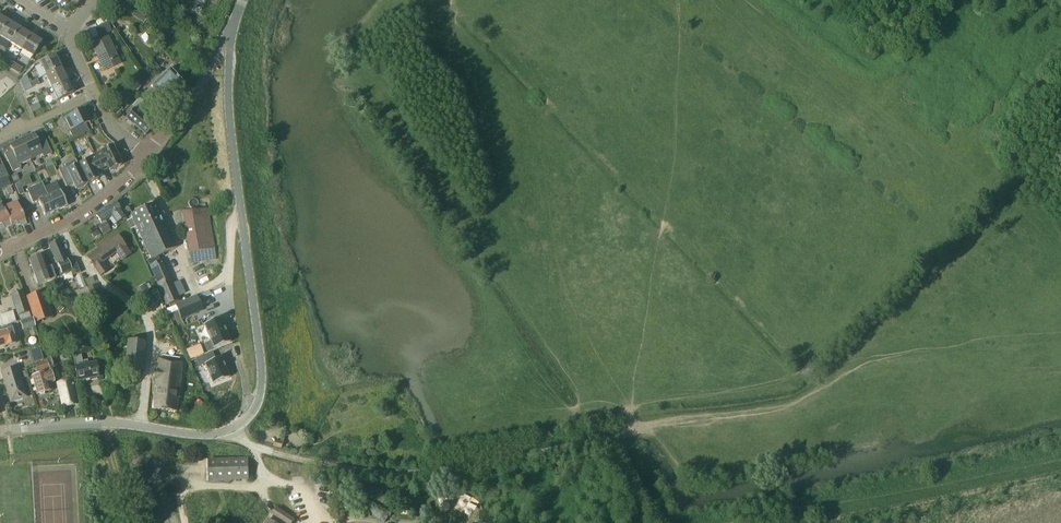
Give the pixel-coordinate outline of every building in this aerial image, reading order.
[(127,5),(139,12),(143,4),(137,0),(130,0),(127,5)] [(19,29),(8,22),(0,35),(0,38),(10,44),(19,29)] [(99,37),(111,32),(107,24),(95,29),(99,37)] [(21,51),(30,36),(19,29),(10,44),(21,51)] [(30,36),(21,51),(32,58),(41,43),(30,36)] [(103,72),(120,65),(108,39),(92,46),(99,61),(98,61),(103,72)] [(14,62),(3,56),(0,60),(0,62),(10,68),(14,62)] [(39,63),(45,76),(61,69),(55,56),(39,63)] [(14,62),(10,68),(19,74),(23,68),(14,62)] [(157,72),(154,74),(165,85),(166,84),(176,94),(184,86),(183,85),(172,74),(175,71),(171,68),(169,71),(168,72),(162,77),(159,74),(157,72)] [(51,88),(67,81),(61,69),(45,76),(51,88)] [(165,104),(176,94),(166,84),(165,85),(154,74),(151,77),(156,83),(150,89),(154,93),(148,99),(158,109),(164,103),(165,104)] [(29,84),(24,86),(26,91),(40,85),(37,80),(29,84)] [(73,93),(67,81),(51,88),(48,90),(49,91),(46,92),(48,96),(54,94),(57,101),(73,93)] [(119,108),(131,97),(126,91),(114,102),(119,108)] [(136,109),(143,101),(139,98),(132,106),(136,109)] [(38,105),(30,108),(32,113),(40,110),(38,105)] [(145,136),(154,126),(143,116),(147,111),(140,105),(135,110),(134,109),(126,119),(145,136)] [(88,120),(83,110),(64,119),(73,139),(89,131),(84,122),(88,120)] [(21,140),(31,160),(42,155),(43,157),(52,153),(43,135),(35,139),(33,135),(21,140)] [(20,165),(31,160),(21,140),(10,146),(12,150),(4,154),(13,172),(21,168),(20,165)] [(101,152),(95,155),(102,171),(109,168),(110,171),(121,166),(118,159),(120,158),(117,150),(115,151),(112,146),(101,152)] [(102,171),(95,155),(88,158),(89,160),(78,165),(87,184),(98,179),(96,174),(102,171)] [(66,167),(59,170),(66,186),(73,183),(76,189),(87,184),(78,165),(75,160),(65,165),(66,167)] [(163,164),(157,167),(164,183),(170,181),(163,164)] [(0,181),(0,190),(10,185),(7,178),(0,181)] [(19,182),(15,184),(20,196),(24,193),(22,188),(19,182)] [(42,183),(27,190),(33,204),(35,203),(38,202),(45,217),(56,212),(45,188),(44,188),(42,183)] [(56,183),(45,188),(56,212),(67,207),(56,183)] [(17,202),(4,208),(3,208),(11,226),(21,222),(23,226),(27,224),(17,202)] [(6,223),(8,228),(11,226),(3,208),(4,208),(2,203),(0,204),(0,226),(6,223)] [(101,224),(111,217),(114,222),(115,224),(128,215),(127,213),(130,211),(127,208),(121,212),(115,203),(96,216),(101,224)] [(147,261),(150,267),(160,262),(158,256),(177,248),(157,203),(131,215),(132,219),(127,221),(131,230),(136,227),(151,259),(147,261)] [(191,264),(216,259),(207,209),(182,213),(191,264)] [(109,229),(106,223),(98,228),(102,234),(109,229)] [(97,228),(91,232),(94,238),(100,234),(97,228)] [(117,235),(108,242),(87,257),(91,263),(90,263),(91,265),(92,264),(100,276),(108,270),(102,263),(116,253),(121,261),(131,254),(117,235)] [(59,240),(49,245),(61,274),(72,270),(74,275),(80,273),(75,261),(69,264),(59,240)] [(42,255),(29,260),(34,275),(32,275),(36,285),(43,282),(50,280),(53,279),(50,270),(47,271),(42,255)] [(161,261),(160,262),(150,267),(167,306),(179,300),(161,261)] [(145,284),(139,287),(143,293),(149,290),(146,285),(145,284)] [(18,316),(29,312),(22,292),(11,295),(18,316)] [(34,322),(51,316),(43,292),(26,297),(34,322)] [(196,297),(175,305),(182,320),(202,311),(196,297)] [(16,322),(12,312),(0,315),(0,327),(16,322)] [(33,318),(21,322),(23,331),(35,327),(33,318)] [(220,318),(204,325),(211,342),(204,345),(207,352),(230,342),(220,318)] [(16,343),(11,326),(0,329),(0,347),(16,343)] [(142,372),(145,341),(128,340),(125,371),(142,372)] [(43,361),(39,348),(28,352),(32,365),(43,361)] [(212,353),(196,359),(199,367),(205,365),(213,385),(229,378),(221,358),(215,360),(212,353)] [(81,356),(73,357),(75,368),(78,382),(98,378),(95,364),(88,365),(87,360),(82,361),(81,356)] [(47,359),(49,367),(56,365),(54,357),(47,359)] [(158,359),(153,409),(177,411),(181,374),(188,375),(188,367),(182,366),(182,362),(158,359)] [(51,390),(49,384),(54,382),(49,368),(47,362),(36,365),(39,375),(31,377),(37,395),(51,390)] [(22,398),(25,397),(17,368),(2,373),(11,401),(14,400),(15,402),(23,399),(22,398)] [(63,408),(78,404),(72,380),(57,383),(63,408)] [(210,481),(249,480),(248,459),(209,460),(210,481)] [(294,520),(277,508),(273,514),(286,522),(292,522),(294,520)]
